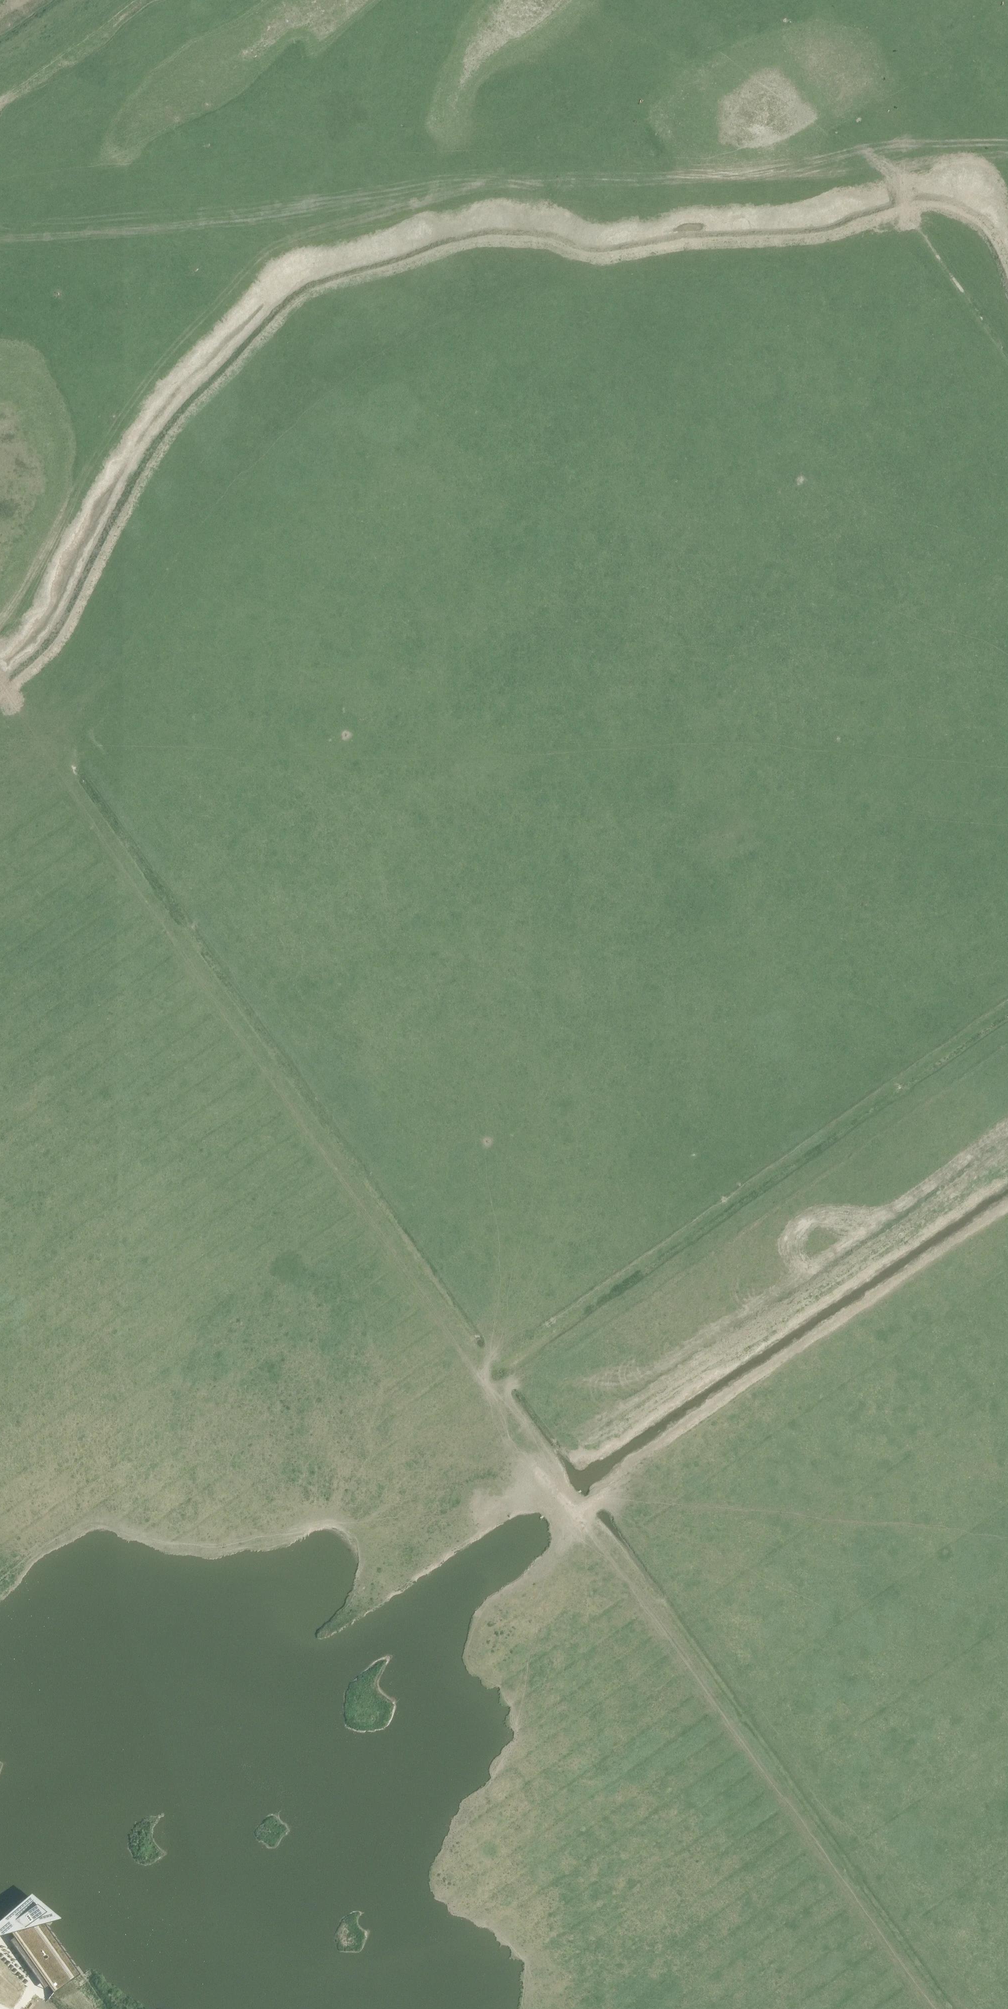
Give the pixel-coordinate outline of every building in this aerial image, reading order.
[(31,1893),(0,1920),(0,1934),(1,1935),(11,1932),(55,1992),(84,1973),(49,1926),(52,1921),(61,1918),(31,1893)]
